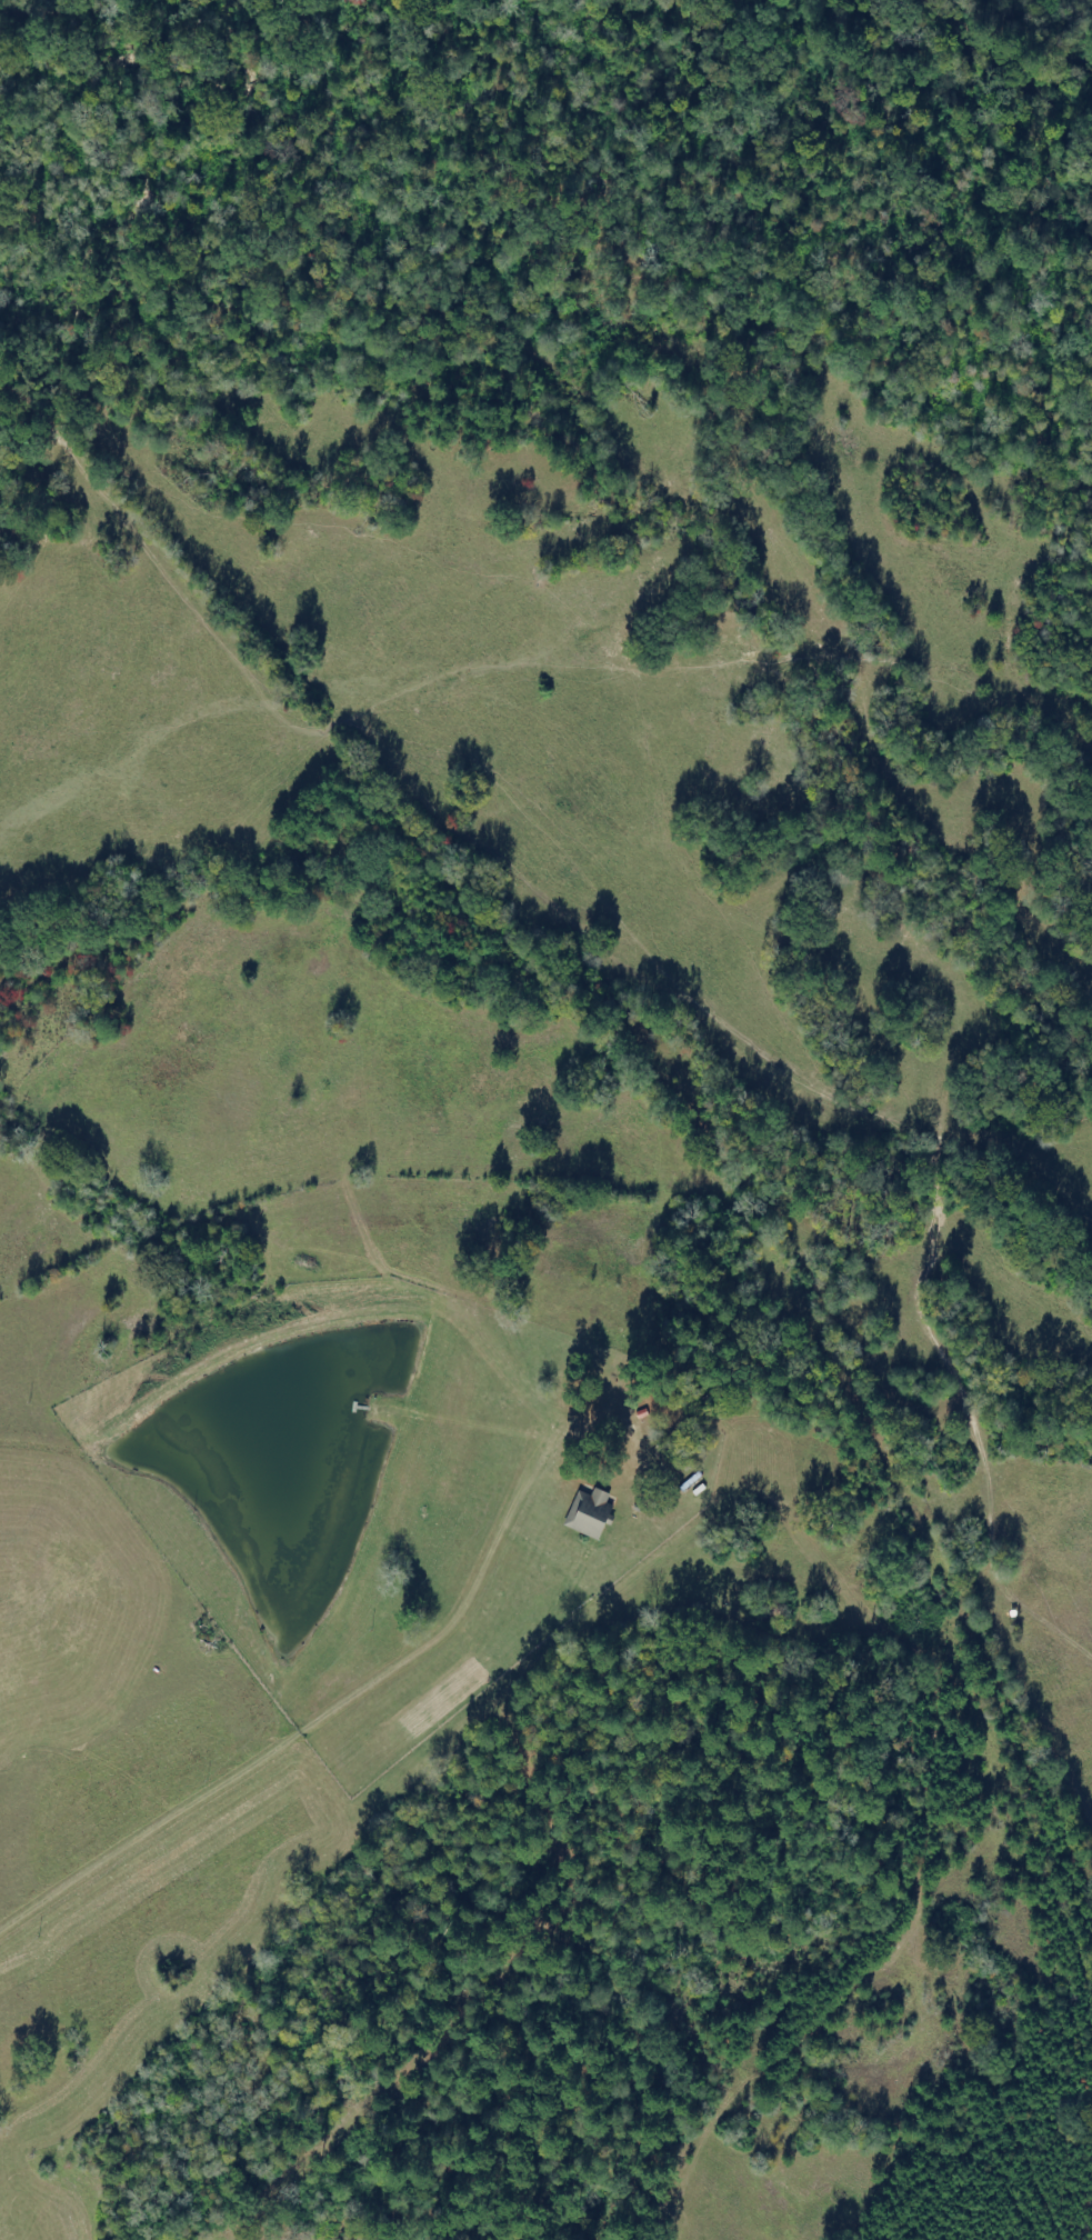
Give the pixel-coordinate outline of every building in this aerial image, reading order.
[(568,1529),(607,1541),(617,1507),(610,1505),(613,1493),(597,1489),(595,1496),(579,1491),(568,1529)]
